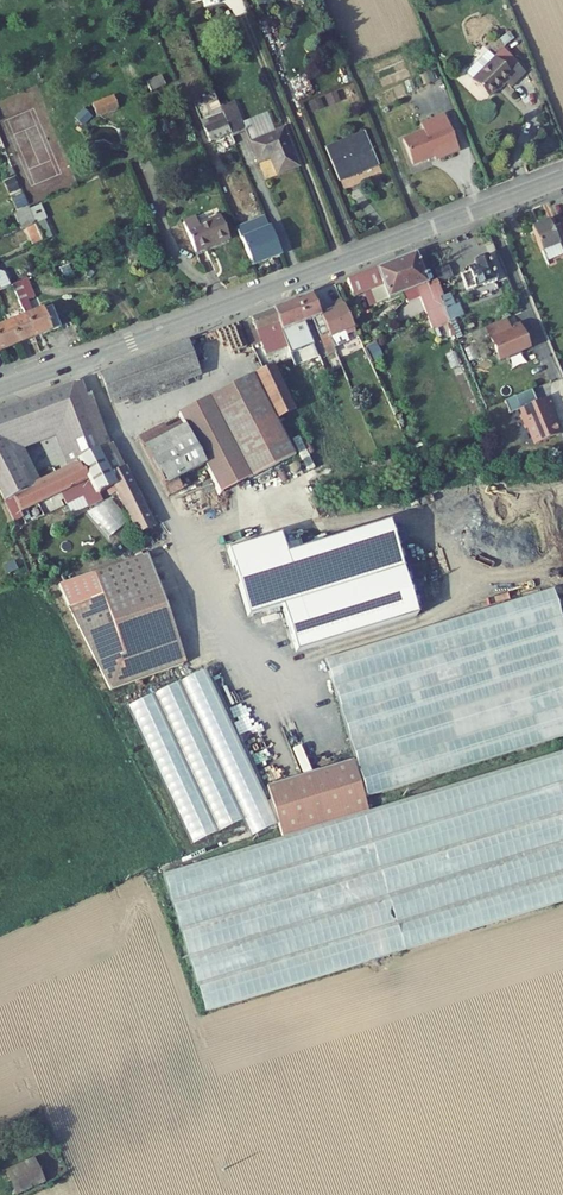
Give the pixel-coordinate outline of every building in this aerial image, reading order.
[(215,0),(187,0),(190,10),(216,3),(215,0)] [(257,17),(296,0),(250,0),(257,17)] [(464,90),(487,112),(503,97),(509,103),(516,96),(524,88),(509,74),(502,81),(488,67),(464,90)] [(151,92),(165,85),(161,76),(147,82),(151,92)] [(204,130),(197,133),(203,146),(216,140),(221,151),(235,145),(232,136),(220,108),(214,94),(202,99),(210,117),(205,118),(209,128),(204,130)] [(93,105),(97,116),(118,108),(114,97),(93,105)] [(299,166),(283,128),(275,131),(271,122),(247,131),(243,122),(234,102),(220,108),(232,136),(245,131),(258,163),(271,158),(274,157),(275,161),(273,163),(278,175),(299,166)] [(75,118),(83,127),(93,117),(84,109),(75,118)] [(247,131),(271,122),(267,112),(243,122),(247,131)] [(209,128),(205,118),(200,121),(204,130),(209,128)] [(423,143),(401,152),(411,176),(433,168),(434,172),(458,163),(443,126),(420,136),(423,143)] [(361,133),(323,148),(337,182),(376,167),(361,133)] [(7,181),(12,192),(19,189),(14,179),(7,181)] [(41,206),(30,210),(36,225),(36,226),(42,241),(51,237),(45,221),(47,220),(41,206)] [(29,208),(18,214),(24,230),(36,225),(30,210),(29,208)] [(183,223),(196,252),(229,238),(220,216),(199,225),(196,218),(183,223)] [(253,266),(281,255),(265,218),(238,229),(253,266)] [(530,232),(543,265),(562,256),(562,245),(556,227),(549,230),(546,225),(530,232)] [(36,226),(27,230),(33,246),(42,241),(36,226)] [(432,288),(425,291),(411,258),(391,265),(403,295),(402,296),(405,304),(406,307),(419,302),(430,333),(447,326),(446,323),(437,302),(437,301),(432,288)] [(469,275),(458,279),(464,294),(480,288),(481,290),(494,286),(484,261),(472,266),(473,269),(467,272),(469,275)] [(376,305),(388,300),(402,296),(403,295),(391,265),(347,282),(353,299),(372,293),(376,305)] [(430,273),(435,287),(449,281),(444,269),(430,273)] [(309,297),(292,303),(302,327),(311,324),(317,338),(325,335),(319,320),(318,317),(309,297)] [(449,297),(437,301),(437,302),(446,323),(460,318),(456,308),(453,309),(449,297)] [(333,311),(318,317),(319,320),(344,309),(341,302),(331,306),(333,311)] [(302,327),(292,303),(270,311),(281,336),(286,333),(293,348),(301,345),(295,330),(302,327)] [(57,329),(47,308),(23,319),(32,340),(57,329)] [(344,309),(319,320),(325,335),(327,339),(343,333),(344,336),(354,332),(344,309)] [(281,336),(270,311),(250,319),(251,321),(262,345),(263,347),(282,339),(281,336)] [(32,340),(23,319),(7,326),(16,347),(32,340)] [(262,345),(251,321),(242,325),(252,349),(262,345)] [(501,324),(486,329),(499,363),(525,352),(515,329),(505,333),(501,324)] [(16,347),(7,326),(0,329),(0,354),(16,347)] [(327,339),(332,350),(347,343),(344,336),(343,333),(327,339)] [(177,348),(95,380),(110,422),(193,389),(177,348)] [(280,386),(272,369),(252,377),(271,420),(291,412),(280,386)] [(252,377),(176,409),(185,428),(188,436),(222,513),(236,508),(298,481),(271,420),(252,377)] [(97,450),(109,475),(124,467),(112,445),(111,446),(90,394),(87,396),(81,382),(72,385),(91,435),(97,450)] [(72,385),(17,406),(28,434),(62,421),(66,433),(71,445),(91,435),(72,385)] [(532,407),(527,394),(499,405),(504,418),(515,413),(518,419),(515,420),(520,433),(523,432),(529,449),(556,439),(550,426),(547,427),(543,419),(545,419),(543,414),(547,412),(543,402),(532,407)] [(0,413),(0,472),(16,465),(28,459),(24,450),(33,446),(28,434),(17,406),(0,413)] [(33,446),(55,438),(66,433),(62,421),(28,434),(33,446)] [(180,439),(188,436),(185,428),(177,432),(180,439)] [(180,439),(177,432),(168,435),(166,431),(140,442),(167,500),(209,483),(188,436),(180,439)] [(71,445),(66,433),(55,438),(66,466),(77,460),(71,445)] [(97,450),(91,435),(71,445),(77,460),(97,450)] [(68,471),(41,484),(28,490),(16,465),(0,472),(0,498),(2,503),(5,501),(15,522),(23,518),(21,512),(50,499),(52,503),(54,504),(62,500),(63,497),(66,505),(83,497),(88,508),(102,501),(99,494),(114,486),(109,475),(97,450),(77,460),(79,465),(68,471)] [(41,484),(39,480),(28,459),(16,465),(28,490),(41,484)] [(66,466),(39,480),(41,484),(68,471),(66,466)] [(125,467),(124,467),(109,475),(114,486),(138,535),(155,527),(125,467)] [(277,534),(225,550),(246,618),(280,608),(294,654),(414,616),(386,523),(284,555),(277,534)] [(102,596),(68,607),(110,691),(186,664),(148,554),(94,573),(102,596)] [(68,607),(102,596),(94,573),(94,571),(59,583),(68,607)] [(364,798),(562,736),(562,623),(553,589),(322,660),(353,760),(364,798)] [(248,820),(272,808),(204,675),(180,687),(248,820)] [(174,691),(149,703),(216,837),(241,824),(174,691)] [(117,720),(185,853),(210,840),(142,707),(117,720)] [(209,1013),(562,904),(562,755),(167,876),(188,945),(209,1013)] [(283,837),(352,815),(348,802),(364,798),(353,760),(267,786),(283,837)] [(352,815),(368,810),(364,798),(348,802),(352,815)] [(34,1158),(4,1172),(14,1194),(20,1194),(46,1183),(34,1158)]
